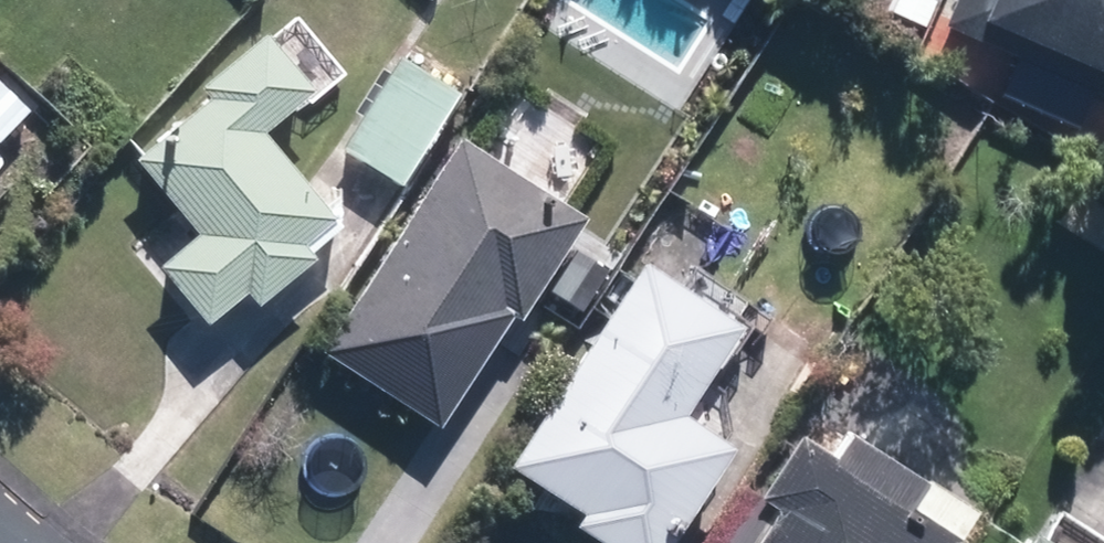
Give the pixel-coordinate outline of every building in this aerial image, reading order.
[(940,13),(1099,73),(1103,61),(1103,0),(945,0),(940,13)] [(251,134),(285,106),(292,114),(341,74),(295,19),(261,47),(252,36),(183,93),(193,106),(123,164),(186,240),(147,271),(195,329),(233,297),(243,309),(334,234),(251,134)] [(450,96),(396,61),(336,153),(390,189),(450,96)] [(23,113),(0,87),(0,134),(23,113)] [(499,319),(508,325),(576,219),(451,138),(311,353),(428,429),(499,319)] [(718,453),(666,420),(676,405),(709,426),(731,392),(698,370),(705,360),(715,366),(733,337),(740,328),(682,290),(675,300),(621,264),(489,468),(562,515),(553,529),(574,542),(660,542),(718,453)] [(945,539),(964,511),(835,422),(813,453),(788,436),(714,542),(952,542),(945,539)] [(1050,509),(1028,542),(1014,534),(1008,542),(1103,542),(1050,509)]
